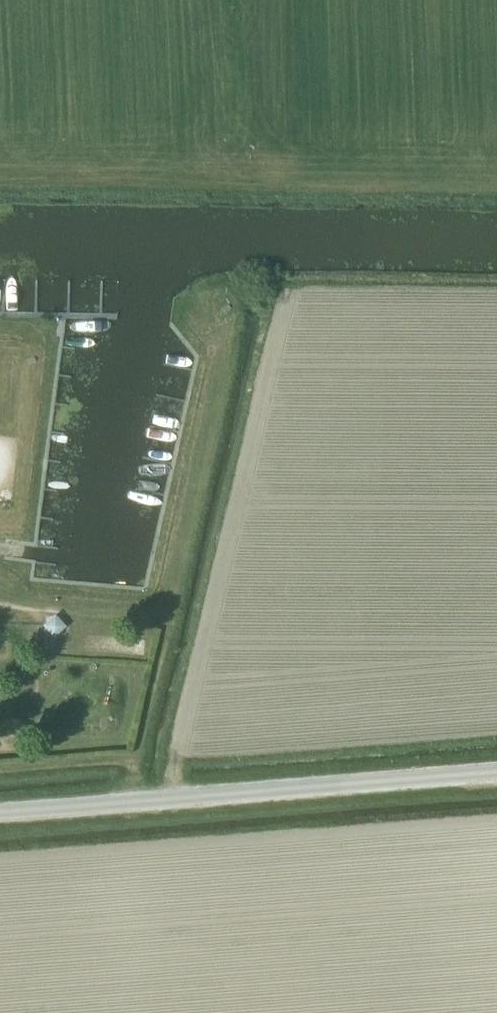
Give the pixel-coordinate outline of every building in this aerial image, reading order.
[(65,625),(54,613),(41,625),(52,637),(65,625)]
